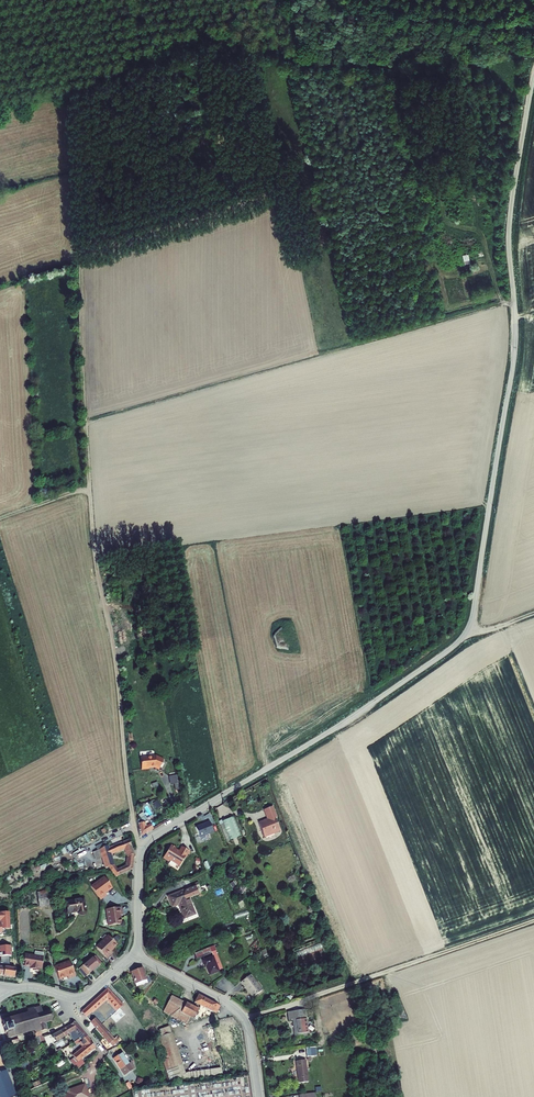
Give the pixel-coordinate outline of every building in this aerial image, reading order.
[(278,648),(280,649),(286,650),(287,650),(288,649),(286,644),(281,630),(281,629),(281,628),(280,628),(279,629),(275,633),(274,635),(273,636),(273,637),(274,640),(274,642),(275,645),(276,647),(277,647),(278,648)] [(149,757),(142,757),(143,768),(150,768),(150,767),(156,766),(161,768),(165,759),(156,755),(149,756),(149,757)] [(179,790),(176,775),(167,777),(169,785),(173,784),(174,791),(179,790)] [(156,806),(161,804),(157,798),(152,800),(156,806)] [(275,807),(267,810),(271,820),(268,822),(268,821),(262,823),(267,838),(283,831),(278,817),(279,817),(275,807)] [(146,814),(137,818),(139,835),(152,827),(146,814)] [(235,816),(223,821),(231,840),(243,835),(235,816)] [(212,832),(208,822),(194,827),(198,838),(212,832)] [(129,838),(102,849),(107,864),(111,863),(114,861),(111,852),(124,847),(127,854),(133,851),(129,838)] [(172,859),(181,865),(190,850),(184,846),(181,850),(176,848),(177,847),(173,844),(164,857),(171,861),(172,859)] [(116,868),(114,861),(111,863),(116,874),(132,867),(133,851),(127,854),(128,863),(116,868)] [(112,888),(104,877),(91,886),(100,900),(106,896),(105,893),(112,888)] [(201,883),(171,895),(175,905),(181,903),(186,916),(197,912),(190,897),(204,891),(201,883)] [(53,891),(41,892),(43,906),(55,905),(53,891)] [(86,900),(69,903),(71,913),(76,913),(76,912),(81,911),(81,912),(81,913),(82,914),(83,915),(84,915),(86,914),(87,914),(88,913),(87,912),(86,900)] [(122,906),(106,908),(109,924),(122,922),(121,914),(123,913),(122,906)] [(10,929),(9,913),(0,913),(0,932),(1,932),(1,929),(10,929)] [(183,919),(184,922),(198,916),(197,913),(183,919)] [(118,942),(109,933),(97,945),(109,956),(114,951),(112,949),(118,942)] [(214,945),(210,946),(212,951),(214,955),(217,961),(221,960),(216,950),(214,945)] [(0,946),(0,956),(11,955),(11,946),(0,946)] [(210,946),(195,952),(197,957),(212,951),(210,946)] [(35,954),(25,953),(24,960),(25,960),(25,965),(34,966),(34,969),(39,970),(39,967),(42,967),(44,955),(43,955),(44,951),(35,950),(35,954)] [(0,965),(0,973),(18,975),(19,962),(18,955),(15,955),(15,964),(16,964),(16,966),(0,965)] [(90,959),(85,963),(94,971),(103,962),(96,955),(91,960),(90,959)] [(224,967),(221,960),(217,961),(214,955),(204,960),(206,965),(207,965),(212,974),(221,969),(220,969),(224,967)] [(74,975),(69,960),(53,966),(58,979),(66,975),(67,978),(74,975)] [(85,962),(80,967),(88,976),(94,971),(85,963),(85,962)] [(143,968),(130,972),(136,987),(148,983),(143,968)] [(266,990),(253,973),(243,980),(256,997),(266,990)] [(83,1011),(87,1015),(108,997),(117,1007),(123,1002),(109,987),(83,1011)] [(186,1001),(173,994),(165,1010),(178,1017),(186,1001)] [(186,1001),(178,1017),(190,1023),(194,1022),(206,997),(200,994),(196,1001),(198,1002),(196,1006),(186,1001)] [(218,1013),(221,1005),(206,997),(194,1022),(197,1020),(199,1016),(203,1018),(218,1013)] [(397,1018),(399,1019),(405,1019),(406,1019),(407,1019),(407,1018),(398,999),(398,998),(397,998),(397,999),(392,1004),(392,1005),(391,1007),(391,1008),(392,1010),(393,1012),(394,1015),(395,1017),(395,1018),(397,1018)] [(29,1011),(4,1019),(9,1035),(35,1028),(36,1031),(37,1036),(44,1034),(43,1029),(48,1028),(46,1020),(51,1019),(54,1015),(53,1013),(53,1012),(49,1010),(43,1011),(42,1006),(36,1008),(35,1007),(29,1009),(29,1011)] [(306,1008),(289,1011),(291,1024),(296,1024),(298,1039),(310,1038),(306,1008)] [(116,1038),(97,1017),(92,1021),(112,1042),(116,1038)] [(69,1026),(55,1033),(58,1039),(73,1030),(84,1043),(89,1039),(85,1034),(75,1022),(74,1023),(69,1026)] [(221,1076),(220,1065),(184,1070),(169,1024),(154,1028),(169,1082),(221,1076)] [(82,1044),(85,1047),(91,1041),(89,1039),(84,1043),(82,1044)] [(85,1047),(81,1050),(86,1057),(97,1048),(91,1041),(85,1047)] [(81,1050),(74,1055),(76,1058),(79,1062),(82,1059),(86,1057),(81,1050)] [(130,1063),(123,1052),(115,1056),(126,1073),(135,1068),(131,1062),(130,1063)] [(87,1066),(82,1059),(79,1062),(76,1058),(72,1061),(79,1072),(87,1066)] [(311,1081),(307,1058),(298,1059),(301,1082),(311,1081)] [(88,1066),(79,1073),(82,1076),(91,1070),(88,1066)] [(8,1070),(0,1073),(0,1096),(18,1096),(8,1070)] [(62,1096),(88,1096),(90,1096),(85,1084),(69,1090),(70,1094),(62,1096)]
